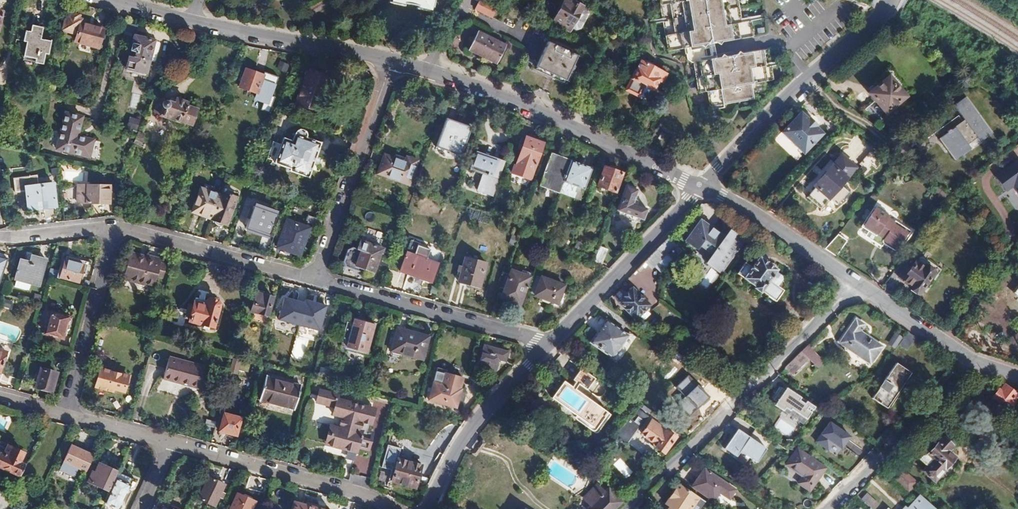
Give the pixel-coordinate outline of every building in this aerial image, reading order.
[(437,0),(390,0),(390,3),(406,6),(407,3),(420,6),(420,9),(434,12),(437,0)] [(497,7),(482,0),(479,0),(475,9),(492,18),(497,7)] [(571,0),(564,0),(553,23),(568,31),(571,29),(572,28),(576,30),(581,29),(589,14),(587,9),(583,7),(584,6),(571,0)] [(667,51),(684,48),(685,54),(686,54),(687,59),(692,63),(693,62),(698,93),(707,92),(709,107),(723,104),(723,105),(754,99),(753,93),(766,91),(765,82),(774,80),(768,49),(717,58),(714,43),(754,36),(751,20),(742,22),(738,0),(658,0),(667,51)] [(82,22),(83,19),(80,18),(66,14),(61,30),(77,35),(75,42),(98,49),(104,28),(82,22)] [(26,42),(23,56),(35,59),(35,63),(43,65),(45,54),(48,55),(51,41),(41,39),(43,27),(32,25),(30,32),(26,31),(23,41),(26,42)] [(498,63),(506,45),(478,30),(468,50),(484,58),(485,56),(498,63)] [(155,41),(155,40),(134,35),(126,69),(147,74),(150,60),(154,61),(156,60),(160,44),(158,42),(155,41)] [(580,56),(548,41),(536,67),(569,82),(580,56)] [(498,63),(485,56),(484,58),(497,64),(498,63)] [(642,62),(641,61),(631,79),(626,90),(638,95),(643,85),(653,90),(655,83),(660,86),(666,74),(653,67),(654,65),(644,60),(642,62)] [(289,64),(282,62),(279,70),(286,72),(289,64)] [(264,75),(245,69),(239,87),(258,94),(264,75)] [(307,71),(295,104),(318,112),(330,79),(307,71)] [(905,88),(901,84),(899,84),(897,86),(888,77),(870,94),(888,112),(906,95),(903,92),(905,91),(905,88)] [(604,92),(592,85),(586,97),(597,104),(604,92)] [(996,132),(970,97),(959,105),(969,119),(946,137),(961,158),(996,132)] [(162,107),(156,105),(153,113),(181,123),(181,121),(192,125),(198,109),(187,105),(188,102),(175,98),(174,102),(166,99),(165,100),(163,101),(162,103),(161,104),(161,106),(162,107)] [(65,112),(56,150),(90,158),(94,140),(78,136),(83,116),(65,112)] [(781,135),(803,157),(823,137),(816,130),(817,129),(809,121),(808,122),(801,115),(781,135)] [(137,130),(139,120),(130,118),(127,128),(137,130)] [(436,148),(461,156),(471,127),(446,119),(436,148)] [(296,134),(295,136),(293,142),(284,139),(276,162),(292,168),(291,171),(308,177),(320,143),(305,138),(306,136),(305,133),(305,132),(302,130),(300,130),(298,131),(296,134)] [(142,139),(144,134),(138,132),(133,143),(140,146),(143,139),(142,139)] [(713,136),(708,142),(711,146),(717,139),(713,136)] [(516,165),(515,164),(511,173),(531,180),(543,143),(526,137),(516,165)] [(477,190),(493,196),(504,163),(476,153),(470,169),(483,173),(477,190)] [(551,153),(540,186),(560,192),(564,181),(570,162),(571,160),(551,153)] [(871,179),(885,164),(873,153),(859,169),(871,179)] [(384,155),(377,174),(409,185),(418,161),(406,157),(405,162),(384,155)] [(852,171),(838,158),(812,187),(813,189),(803,201),(817,213),(826,203),(833,208),(844,195),(837,188),(852,171)] [(564,181),(583,188),(590,169),(570,162),(564,181)] [(1017,189),(1017,164),(999,177),(1009,192),(1017,187),(1017,189)] [(616,192),(623,173),(603,166),(597,186),(616,192)] [(583,188),(564,181),(560,192),(579,199),(583,188)] [(43,209),(57,208),(54,182),(25,186),(28,207),(43,206),(43,209)] [(108,204),(108,186),(77,185),(76,203),(108,204)] [(626,186),(617,210),(643,219),(647,209),(633,204),(637,190),(626,186)] [(219,195),(200,188),(192,212),(211,219),(215,207),(219,195)] [(236,197),(221,192),(219,195),(215,207),(211,219),(211,221),(226,226),(236,197)] [(246,214),(250,216),(245,229),(269,237),(278,214),(255,206),(256,202),(251,200),(246,214)] [(921,235),(902,223),(905,219),(899,215),(896,219),(873,203),(861,220),(901,246),(903,243),(911,249),(912,248),(920,236),(921,235)] [(717,268),(743,238),(730,227),(725,234),(705,216),(695,228),(693,226),(686,233),(696,242),(699,239),(711,250),(705,257),(717,268)] [(286,219),(276,247),(300,256),(310,228),(286,219)] [(836,233),(825,249),(835,256),(846,241),(836,233)] [(659,253),(672,241),(667,236),(655,249),(659,253)] [(922,256),(931,244),(920,236),(912,248),(922,256)] [(360,240),(357,249),(361,250),(355,266),(374,273),(383,248),(360,240)] [(432,282),(438,263),(426,259),(431,247),(411,240),(400,271),(432,282)] [(602,266),(607,249),(599,247),(594,262),(602,266)] [(351,264),(355,266),(361,250),(357,249),(351,264)] [(673,260),(666,253),(662,256),(659,253),(655,249),(643,261),(650,268),(654,265),(661,272),(673,260)] [(130,254),(123,279),(153,287),(156,277),(163,279),(165,271),(158,269),(160,262),(161,258),(147,255),(146,258),(130,254)] [(31,284),(40,286),(47,259),(31,255),(30,262),(20,259),(14,280),(16,280),(31,284)] [(745,258),(735,268),(752,282),(750,284),(757,290),(759,288),(771,299),(780,289),(775,284),(779,279),(773,273),(775,271),(758,255),(751,263),(745,258)] [(458,282),(480,288),(487,263),(465,257),(462,266),(461,272),(458,282)] [(904,296),(925,268),(912,258),(897,278),(895,277),(890,284),(892,285),(891,287),(904,296)] [(59,266),(56,277),(79,283),(84,265),(65,259),(63,267),(59,266)] [(167,264),(160,262),(158,269),(165,271),(167,264)] [(501,297),(521,305),(531,277),(511,269),(501,297)] [(558,304),(565,285),(536,275),(530,294),(558,304)] [(16,280),(15,286),(29,290),(31,284),(16,280)] [(643,300),(632,289),(619,302),(630,313),(631,312),(637,318),(639,316),(643,321),(650,314),(645,310),(648,307),(642,301),(643,300)] [(251,311),(269,316),(274,297),(256,292),(251,311)] [(40,304),(42,296),(34,294),(32,302),(40,304)] [(189,305),(187,311),(191,312),(189,319),(189,321),(213,327),(219,304),(217,300),(212,298),(208,301),(195,297),(193,306),(189,305)] [(320,332),(327,305),(303,299),(302,303),(281,297),(275,321),(320,332)] [(61,338),(63,338),(68,317),(51,312),(45,333),(61,338)] [(587,323),(596,330),(600,324),(592,317),(587,323)] [(839,341),(870,361),(882,343),(859,329),(863,322),(854,317),(839,341)] [(346,348),(367,353),(375,324),(354,319),(353,323),(346,347),(346,348)] [(340,345),(346,347),(353,323),(346,322),(340,345)] [(610,360),(625,337),(603,322),(588,344),(610,360)] [(430,336),(397,327),(391,351),(423,360),(430,336)] [(33,330),(31,340),(59,347),(61,338),(45,333),(33,330)] [(905,349),(913,335),(905,330),(896,343),(905,349)] [(478,368),(495,372),(498,360),(505,361),(508,351),(484,345),(478,368)] [(817,358),(804,345),(801,348),(789,360),(796,367),(806,357),(812,363),(817,358)] [(181,380),(199,385),(204,366),(170,357),(164,379),(180,384),(181,380)] [(229,372),(238,374),(241,361),(233,359),(229,372)] [(908,371),(894,362),(870,398),(885,407),(886,405),(889,407),(895,397),(894,397),(892,395),(896,389),(898,391),(899,391),(906,382),(903,380),(908,371)] [(596,378),(581,367),(573,379),(576,382),(580,384),(587,390),(596,378)] [(52,392),(57,373),(41,368),(36,387),(52,392)] [(114,390),(124,393),(129,375),(100,368),(95,387),(113,392),(114,390)] [(300,385),(266,376),(260,401),(294,410),(300,385)] [(181,380),(180,384),(198,388),(199,385),(181,380)] [(551,397),(596,430),(608,413),(576,390),(572,387),(563,380),(551,397)] [(462,389),(433,381),(428,400),(456,408),(462,389)] [(803,416),(812,403),(800,395),(783,384),(781,386),(777,384),(769,396),(787,407),(788,406),(803,416)] [(992,397),(1006,410),(1013,402),(1012,401),(1017,396),(1005,386),(1000,392),(998,390),(992,397)] [(339,395),(319,390),(316,402),(335,407),(333,415),(343,417),(340,428),(334,426),(329,445),(347,450),(357,453),(358,448),(369,451),(373,433),(363,430),(364,423),(371,425),(375,408),(338,398),(339,395)] [(800,395),(812,403),(813,404),(816,399),(803,391),(800,395)] [(645,416),(634,409),(632,413),(642,420),(645,416)] [(243,415),(225,411),(219,430),(237,435),(243,415)] [(621,443),(634,429),(627,423),(623,419),(610,434),(615,438),(621,443)] [(654,446),(662,452),(675,435),(662,425),(660,428),(648,419),(639,432),(652,441),(651,443),(654,446)] [(841,447),(849,434),(829,421),(815,440),(828,449),(833,441),(841,447)] [(325,444),(329,445),(334,426),(330,425),(325,444)] [(756,461),(771,438),(754,427),(749,436),(737,427),(724,447),(736,455),(740,449),(756,461)] [(931,479),(952,457),(944,450),(949,445),(940,437),(926,452),(924,450),(917,458),(925,465),(920,470),(931,479)] [(20,476),(25,466),(19,463),(24,452),(8,445),(4,454),(0,452),(0,467),(20,476)] [(78,469),(86,473),(94,455),(71,445),(63,462),(78,469)] [(810,490),(825,466),(797,449),(786,466),(803,477),(799,483),(810,490)] [(354,461),(357,453),(347,450),(345,459),(354,461)] [(187,466),(183,458),(175,462),(179,470),(187,466)] [(391,482),(416,488),(422,465),(398,459),(391,482)] [(78,469),(63,462),(59,471),(74,478),(78,469)] [(87,481),(108,491),(117,471),(99,463),(94,473),(92,471),(87,481)] [(901,469),(893,480),(908,492),(916,481),(901,469)] [(726,498),(732,489),(700,470),(690,486),(711,500),(716,492),(726,498)] [(119,508),(120,508),(133,480),(117,473),(104,502),(119,508)] [(209,477),(199,499),(215,506),(219,497),(222,492),(225,484),(209,477)] [(703,499),(677,482),(661,507),(665,508),(697,508),(703,499)] [(590,505),(603,492),(596,485),(583,498),(590,505)] [(621,501),(608,488),(603,492),(590,505),(586,508),(613,508),(621,501)] [(256,501),(237,493),(230,508),(252,508),(256,501)] [(870,508),(872,508),(878,504),(866,493),(860,499),(870,508)] [(933,508),(917,494),(904,508),(933,508)] [(293,501),(291,508),(323,508),(293,501)]
